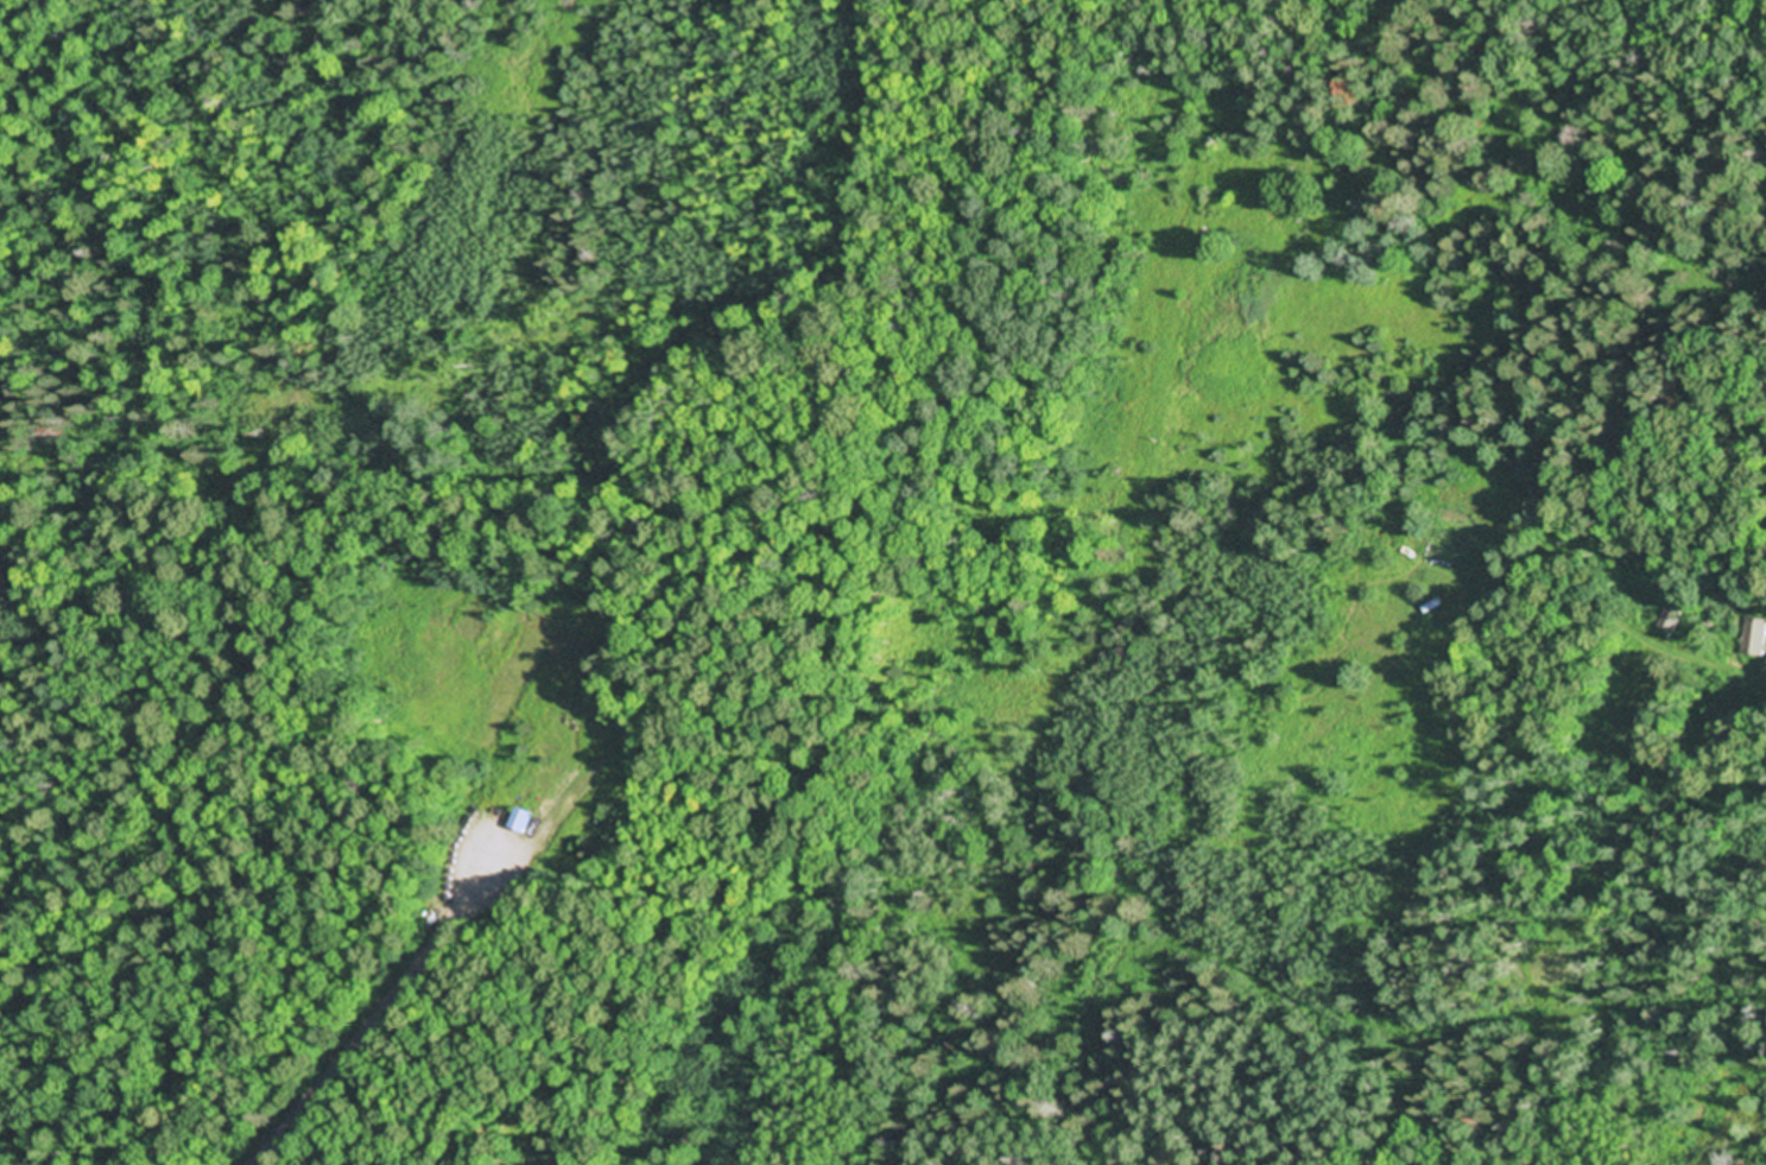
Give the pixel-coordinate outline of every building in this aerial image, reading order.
[(1677,633),(1686,612),(1670,604),(1660,626),(1677,633)] [(1746,616),(1745,655),(1765,656),(1765,617),(1746,616)]
